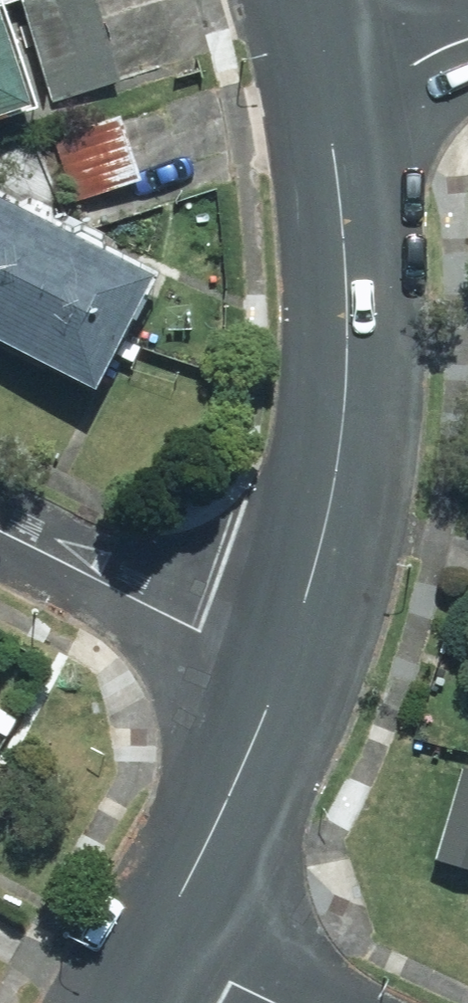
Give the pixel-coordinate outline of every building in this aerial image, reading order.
[(52,110),(122,89),(95,0),(18,0),(52,110)] [(21,114),(0,52),(0,121),(21,114)] [(95,384),(153,276),(0,193),(0,333),(95,384)]
